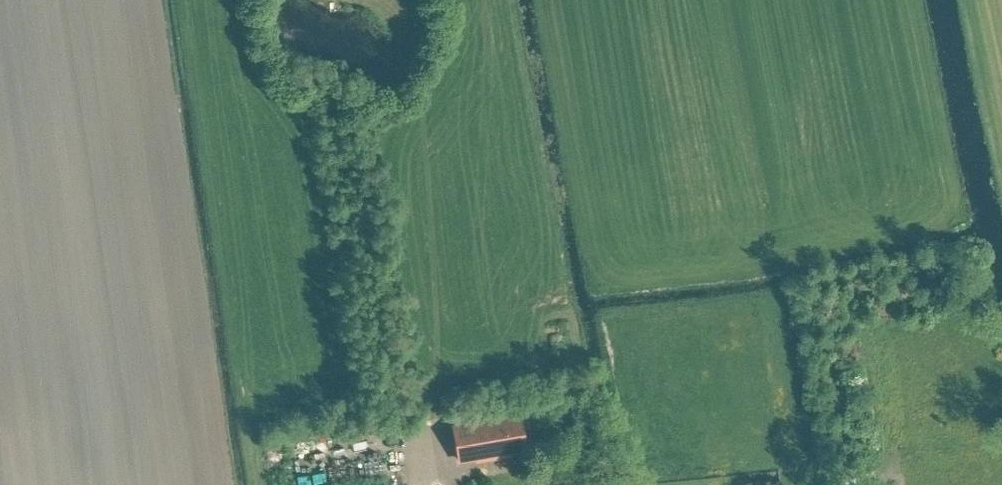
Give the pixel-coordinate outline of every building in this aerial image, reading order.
[(516,418),(451,424),(454,458),(519,452),(516,418)]
